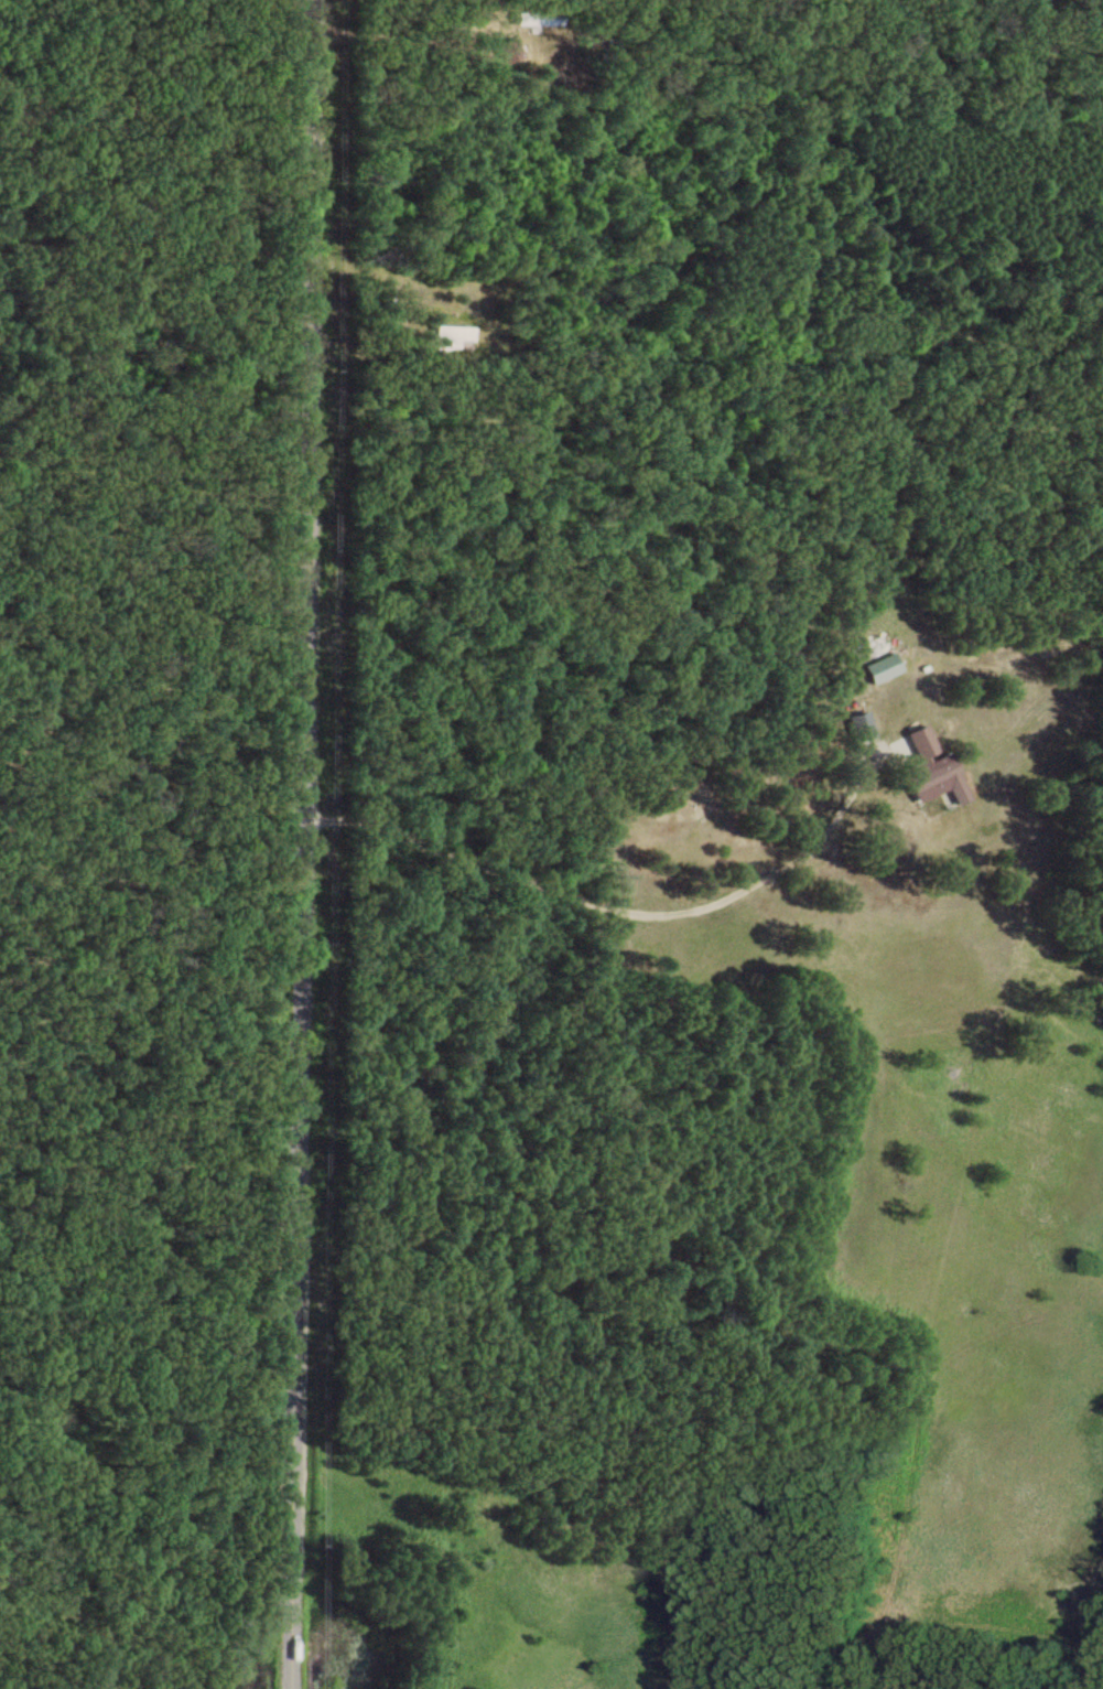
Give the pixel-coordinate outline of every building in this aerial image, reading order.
[(561,12),(515,12),(515,25),(561,25),(561,12)] [(474,324),(435,324),(435,338),(448,338),(448,348),(460,348),(460,339),(474,339),(474,324)] [(866,664),(875,683),(905,669),(896,650),(866,664)] [(919,802),(949,790),(955,804),(972,796),(953,748),(942,753),(930,723),(893,738),(904,765),(919,802)]
